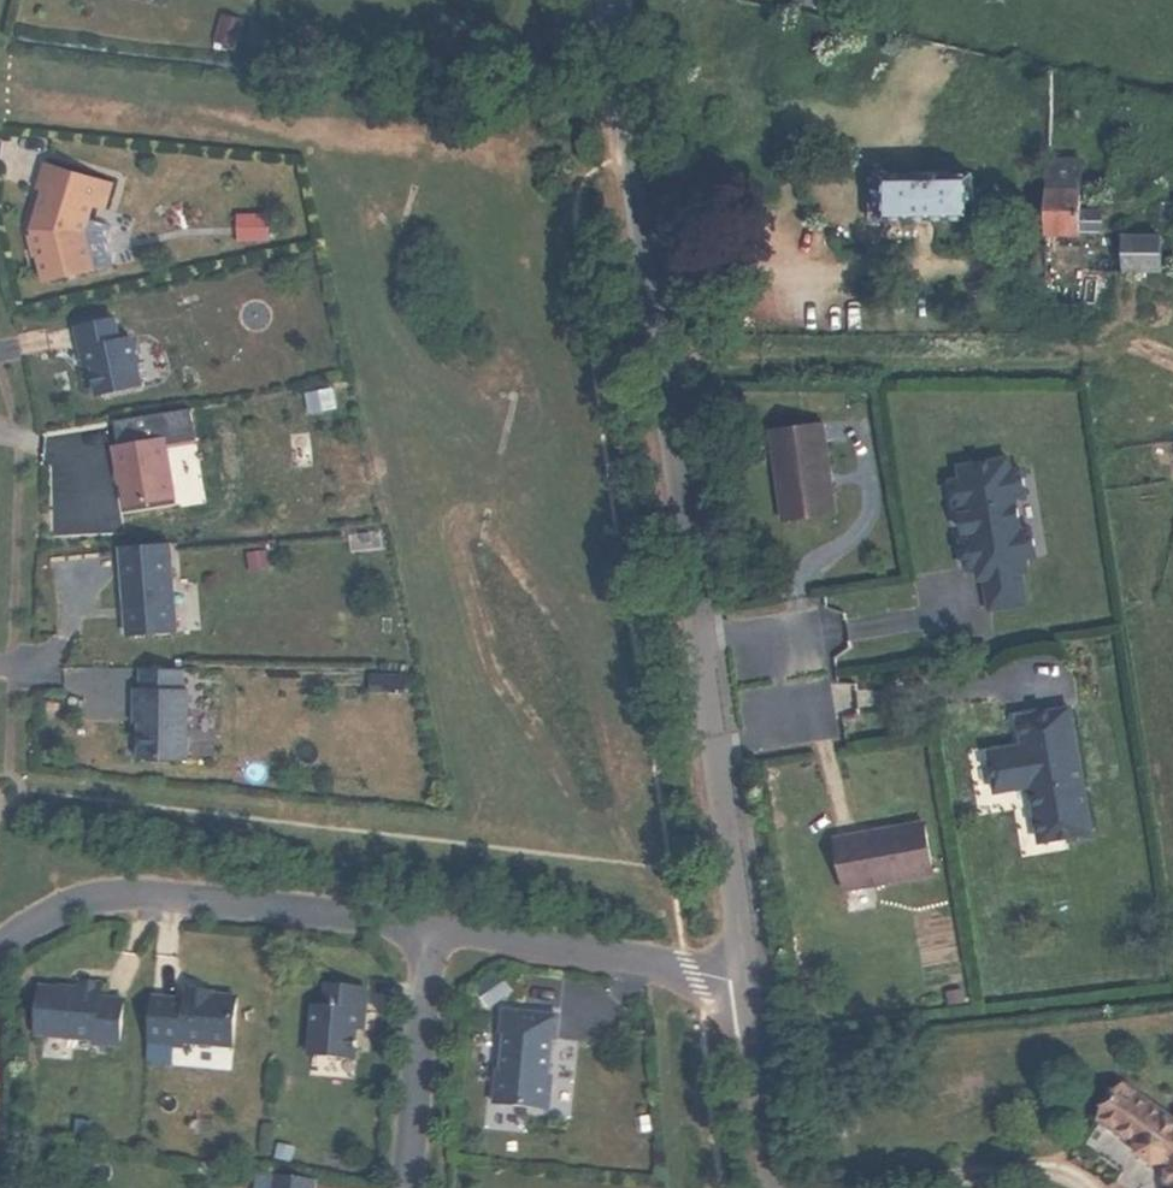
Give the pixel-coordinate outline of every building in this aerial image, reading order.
[(228,15),(219,43),(234,48),(244,20),(228,15)] [(25,225),(26,230),(27,232),(29,232),(33,248),(30,249),(31,252),(37,277),(86,266),(78,227),(85,200),(97,203),(104,178),(39,158),(32,184),(37,186),(25,225)] [(1048,161),(1045,233),(1102,233),(1102,211),(1079,211),(1081,162),(1048,161)] [(910,174),(882,174),(881,218),(972,218),(971,174),(952,174),(952,170),(911,171),(910,174)] [(881,218),(882,174),(868,174),(868,218),(881,218)] [(20,231),(25,253),(31,252),(30,249),(33,248),(29,232),(27,232),(26,230),(20,231)] [(1161,270),(1160,266),(1161,238),(1123,238),(1123,272),(1161,270)] [(70,319),(76,342),(82,341),(86,358),(93,389),(137,380),(126,333),(114,335),(109,311),(70,319)] [(82,341),(76,342),(80,359),(86,358),(82,341)] [(324,384),(302,388),(305,406),(327,402),(324,384)] [(773,461),(780,522),(833,515),(830,489),(825,489),(824,477),(829,477),(822,425),(788,430),(789,439),(771,441),(773,461)] [(769,432),(771,441),(789,439),(788,430),(769,432)] [(160,434),(109,442),(112,466),(115,465),(117,480),(120,501),(169,494),(160,434)] [(1018,607),(1014,576),(1021,575),(1018,561),(1029,559),(1025,533),(1015,535),(1010,500),(1020,499),(1016,472),(1005,474),(1003,462),(954,469),(956,482),(946,483),(949,510),(960,508),(961,516),(954,516),(957,535),(964,534),(965,542),(955,543),(959,570),(969,569),(971,583),(976,582),(981,613),(1018,607)] [(163,539),(114,543),(121,630),(169,626),(163,539)] [(176,686),(177,665),(135,664),(135,685),(129,685),(129,707),(134,707),(134,720),(134,755),(182,755),(182,686),(176,686)] [(984,753),(991,792),(1026,786),(1036,842),(1086,833),(1066,709),(1015,717),(1019,747),(1020,749),(1012,750),(1011,748),(984,753)] [(845,874),(849,892),(869,888),(928,877),(918,825),(892,830),(893,835),(881,837),(880,832),(829,842),(836,876),(845,874)] [(845,874),(836,876),(839,894),(849,892),(845,874)] [(35,983),(31,1031),(90,1036),(90,1040),(116,1042),(119,995),(95,994),(96,980),(74,977),(73,987),(35,983)] [(309,1002),(305,1050),(350,1054),(352,1025),(354,1007),(360,1008),(362,985),(323,981),(321,1003),(309,1002)] [(147,993),(143,1039),(178,1043),(179,1038),(228,1042),(232,994),(208,991),(208,988),(182,986),(181,997),(147,993)] [(491,1099),(545,1104),(548,1072),(545,1072),(549,1034),(552,1035),(554,1012),(500,1006),(498,1029),(501,1029),(497,1067),(494,1066),(491,1099)] [(354,1007),(352,1025),(359,1025),(360,1008),(354,1007)] [(1122,1086),(1099,1120),(1136,1146),(1137,1155),(1153,1166),(1162,1164),(1166,1187),(1172,1187),(1172,1122),(1122,1086)] [(311,1177),(272,1171),(270,1187),(309,1187),(311,1177)]
